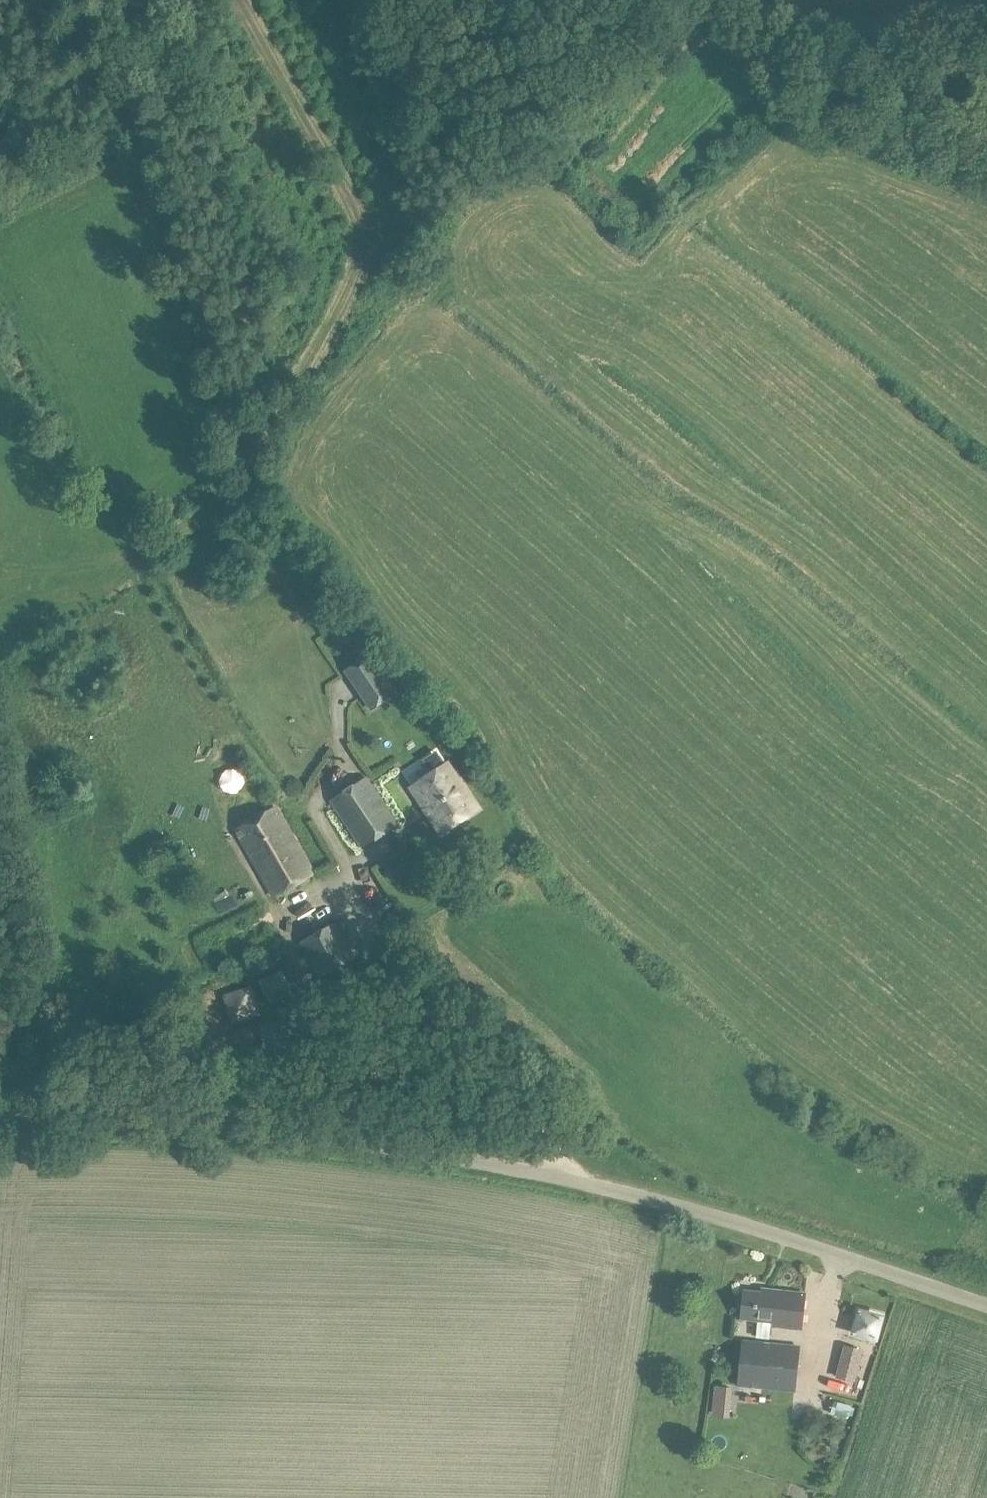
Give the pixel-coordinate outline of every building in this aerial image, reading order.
[(345,671),(372,710),(398,692),(371,653),(345,671)] [(448,764),(412,787),(442,833),(478,809),(448,764)] [(398,824),(367,777),(332,801),(363,848),(398,824)] [(314,873),(277,807),(236,829),(273,896),(314,873)] [(155,853),(172,847),(168,837),(151,842),(155,853)] [(356,958),(336,922),(301,942),(321,978),(356,958)] [(68,1028),(61,1031),(63,1037),(70,1033),(68,1028)] [(773,1326),(802,1329),(806,1294),(762,1288),(761,1292),(745,1290),(742,1318),(774,1322),(773,1326)] [(856,1333),(876,1338),(881,1318),(861,1313),(856,1333)] [(738,1385),(795,1392),(801,1347),(743,1340),(738,1385)] [(851,1359),(843,1357),(837,1378),(856,1382),(863,1353),(853,1351),(851,1359)] [(733,1387),(715,1386),(714,1395),(732,1397),(733,1387)] [(834,1400),(831,1414),(849,1419),(852,1405),(834,1400)]
